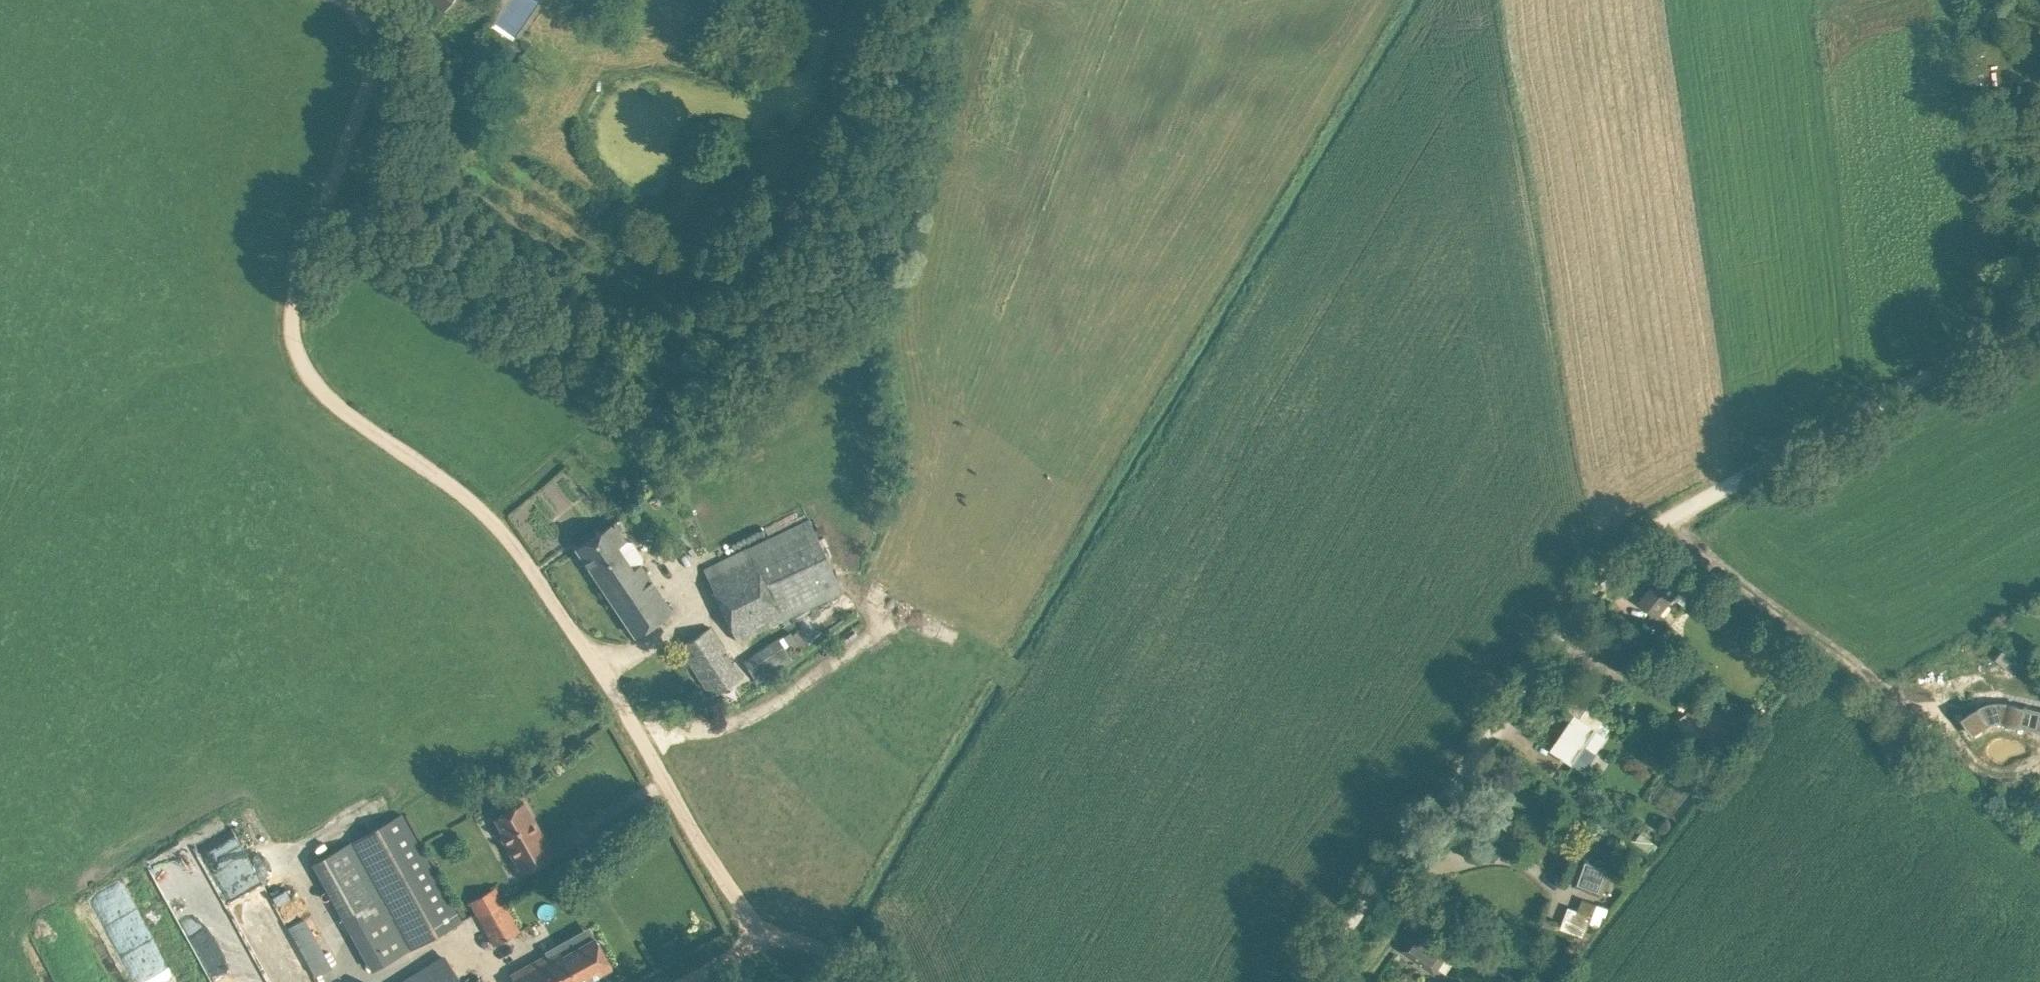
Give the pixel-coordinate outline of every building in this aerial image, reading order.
[(445,9),(452,0),(433,0),(445,9)] [(497,27),(516,38),(539,0),(513,0),(497,27)] [(704,569),(737,640),(843,592),(810,519),(704,569)] [(640,563),(642,562),(643,557),(632,540),(626,540),(614,522),(576,548),(635,635),(672,610),(640,563)] [(1640,600),(1658,616),(1686,583),(1667,567),(1640,600)] [(746,671),(741,663),(736,666),(733,661),(730,663),(725,655),(728,654),(710,627),(680,646),(712,696),(742,676),(741,674),(746,671)] [(1680,638),(1668,628),(1654,645),(1666,655),(1680,638)] [(790,630),(779,637),(785,645),(795,639),(790,630)] [(779,638),(740,656),(752,680),(790,662),(779,638)] [(2012,657),(2005,666),(2014,674),(2022,665),(2012,657)] [(1715,742),(1718,745),(1726,740),(1724,736),(1731,731),(1708,698),(1688,711),(1710,745),(1715,742)] [(1978,707),(1962,717),(1971,733),(1987,723),(1990,721),(1999,720),(2003,720),(2021,724),(2025,706),(2007,703),(2003,702),(2000,702),(1996,702),(1992,702),(1988,703),(1985,704),(1981,705),(1978,707)] [(1590,749),(1601,733),(1575,714),(1550,750),(1572,765),(1573,763),(1584,770),(1596,752),(1590,749)] [(499,835),(521,873),(554,855),(524,801),(494,818),(503,833),(499,835)] [(462,920),(402,812),(353,839),(413,947),(462,920)] [(206,865),(240,850),(230,827),(196,841),(206,865)] [(1639,833),(1633,841),(1653,856),(1659,848),(1639,833)] [(1573,885),(1601,895),(1612,865),(1584,854),(1573,885)] [(376,881),(336,903),(373,970),(413,947),(376,881)] [(494,885),(469,899),(478,916),(503,902),(494,885)] [(1578,910),(1569,906),(1561,927),(1585,937),(1592,919),(1600,922),(1603,915),(1606,916),(1609,908),(1597,904),(1582,899),(1578,910)] [(478,916),(495,945),(520,931),(503,902),(478,916)] [(303,917),(288,923),(308,974),(335,963),(319,921),(307,926),(303,917)] [(1402,949),(1435,972),(1448,953),(1416,930),(1402,949)] [(572,937),(556,945),(558,948),(549,953),(511,974),(515,981),(584,981),(612,966),(602,949),(596,937),(578,947),(572,937)] [(409,975),(398,981),(462,981),(449,962),(444,953),(409,975)]
